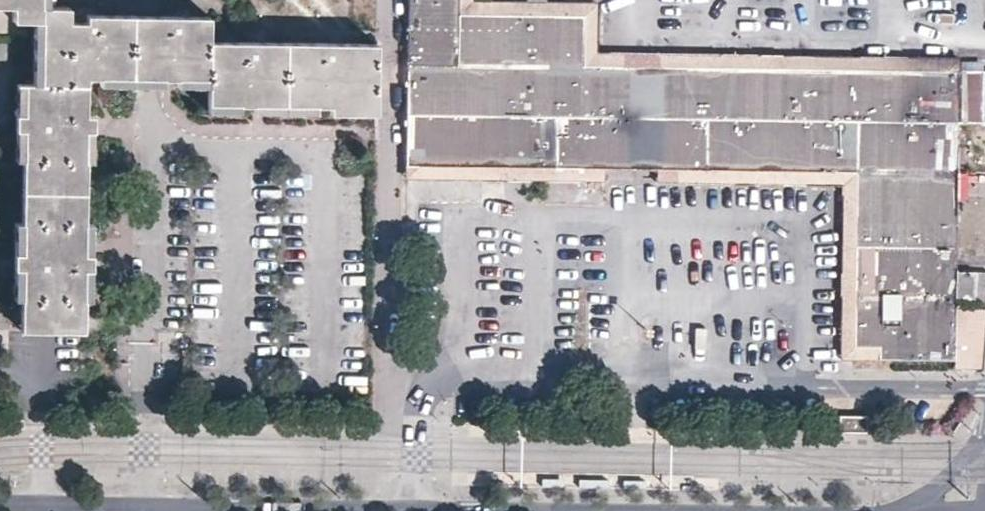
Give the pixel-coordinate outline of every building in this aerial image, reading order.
[(89,119),(89,117),(85,117),(82,116),(83,71),(98,71),(120,71),(146,71),(160,72),(172,72),(203,72),(203,80),(203,99),(237,100),(250,100),(312,101),(324,101),(325,108),(341,108),(342,101),(353,101),(353,108),(373,109),(374,41),(336,40),(245,37),(206,36),(205,12),(204,11),(178,11),(147,11),(88,10),(84,10),(83,16),(82,18),(64,17),(65,1),(44,0),(36,0),(8,0),(8,15),(30,16),(35,16),(35,78),(29,77),(19,77),(18,109),(12,109),(12,123),(18,123),(18,154),(17,197),(17,216),(17,246),(10,246),(9,263),(16,263),(16,293),(15,325),(78,326),(79,299),(79,270),(86,270),(86,262),(87,255),(79,254),(80,224),(81,162),(82,132),(88,132),(89,125),(89,119)] [(403,110),(479,111),(480,61),(454,60),(455,0),(405,0),(403,110)] [(878,117),(879,68),(880,67),(953,68),(953,51),(590,45),(578,44),(472,42),(471,41),(470,41),(470,40),(470,5),(470,0),(455,0),(454,60),(480,61),(479,111),(504,112),(505,61),(628,63),(629,64),(628,113),(653,113),(654,64),(754,65),(753,114),(779,115),(779,65),(855,67),(853,116),(878,117)] [(470,5),(578,7),(578,8),(578,44),(590,45),(591,0),(470,0),(470,5)] [(578,7),(470,5),(470,40),(470,41),(471,41),(472,42),(578,44),(578,8),(578,7)] [(504,112),(628,113),(629,64),(628,63),(505,61),(504,112)] [(779,115),(853,116),(855,67),(779,65),(779,115)] [(878,117),(952,118),(953,68),(880,67),(879,68),(878,117)] [(952,118),(976,118),(976,68),(953,68),(952,118)] [(98,79),(116,79),(146,79),(160,79),(160,72),(146,71),(120,71),(98,71),(98,79)] [(172,80),(203,80),(203,72),(172,72),(172,80)] [(312,108),(312,101),(250,100),(250,107),(312,108)] [(478,163),(479,111),(403,110),(404,161),(478,163)] [(778,167),(779,115),(753,114),(753,158),(752,167),(653,165),(653,113),(628,113),(628,165),(503,163),(504,112),(479,111),(478,163),(404,161),(404,172),(405,173),(838,181),(839,182),(835,355),(846,355),(846,342),(848,292),(849,243),(851,193),(852,169),(779,168),(778,167)] [(628,165),(628,113),(504,112),(503,163),(628,165)] [(753,158),(753,114),(653,113),(653,165),(752,167),(753,158)] [(852,169),(853,116),(779,115),(778,167),(779,168),(852,169)] [(877,170),(878,117),(853,116),(852,169),(851,193),(950,194),(950,171),(877,170)] [(950,171),(952,118),(878,117),(877,170),(950,171)] [(948,287),(950,194),(851,193),(849,243),(859,243),(858,292),(848,292),(846,342),(871,343),(871,355),(946,357),(948,287)] [(87,225),(80,224),(79,254),(87,255),(87,225)] [(846,355),(871,355),(871,343),(846,342),(846,355)] [(869,430),(869,415),(841,415),(841,430),(869,430)]
